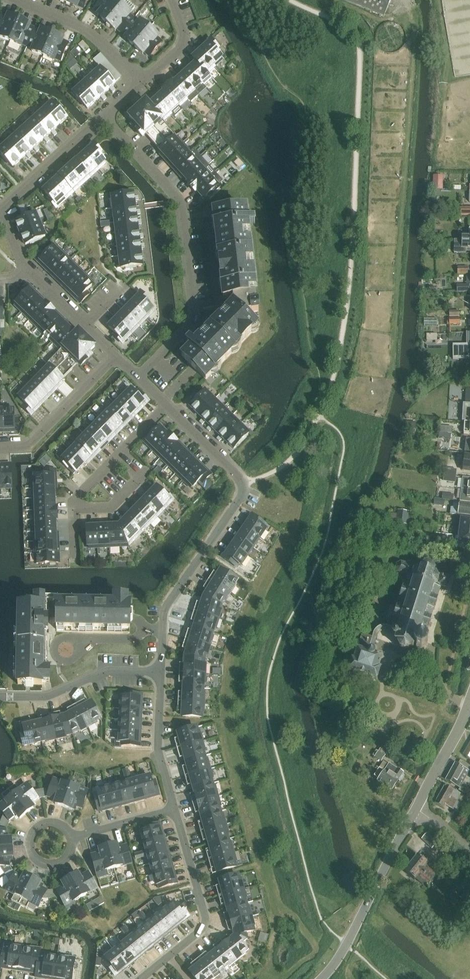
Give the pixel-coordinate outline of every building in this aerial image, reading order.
[(66,4),(73,7),(74,4),(77,5),(77,6),(83,9),(87,0),(67,0),(66,4)] [(107,24),(122,5),(116,0),(103,0),(94,10),(100,15),(101,14),(103,16),(100,19),(107,24)] [(384,17),(391,0),(341,0),(384,17)] [(117,29),(122,33),(134,19),(129,15),(131,13),(122,5),(107,24),(113,29),(115,26),(118,28),(117,29)] [(10,42),(20,20),(12,17),(11,20),(8,19),(8,18),(2,15),(0,19),(0,35),(0,38),(10,42)] [(139,23),(134,19),(122,33),(127,38),(128,37),(130,39),(128,42),(134,47),(150,29),(141,21),(139,23)] [(28,47),(35,30),(28,27),(28,28),(25,27),(27,23),(20,20),(10,42),(21,47),(22,44),(28,47)] [(150,29),(134,47),(140,52),(143,49),(145,51),(144,52),(150,57),(162,43),(157,38),(159,36),(150,29)] [(32,52),(43,57),(53,34),(45,31),(44,35),(41,33),(41,32),(35,30),(28,47),(33,49),(32,52)] [(53,34),(43,57),(54,61),(55,59),(61,61),(68,44),(62,41),(61,42),(58,41),(60,37),(53,34)] [(206,47),(201,51),(215,66),(216,66),(223,59),(222,58),(222,57),(216,50),(219,48),(211,39),(204,45),(206,47)] [(76,59),(81,54),(76,49),(71,53),(76,59)] [(215,66),(201,51),(193,58),(197,63),(197,62),(207,74),(208,73),(215,67),(217,70),(219,68),(216,66),(215,66)] [(66,64),(72,69),(79,62),(73,56),(66,64)] [(197,62),(197,63),(189,70),(203,85),(204,85),(212,78),(208,73),(207,74),(197,62)] [(99,71),(92,77),(106,93),(110,90),(113,93),(116,91),(113,87),(115,85),(101,69),(99,71)] [(203,86),(203,85),(189,70),(181,77),(195,93),(203,86)] [(92,77),(90,79),(83,85),(97,101),(101,98),(104,101),(107,99),(104,95),(106,93),(92,77)] [(181,77),(173,84),(187,100),(188,99),(195,93),(181,77)] [(173,84),(172,82),(163,90),(165,92),(165,91),(179,107),(187,101),(187,100),(173,84)] [(80,100),(88,110),(97,101),(83,85),(75,92),(74,93),(74,94),(76,97),(76,98),(79,101),(80,100)] [(171,114),(172,114),(179,107),(165,91),(165,92),(157,99),(171,114)] [(157,99),(149,106),(163,121),(171,115),(173,118),(175,116),(172,114),(171,114),(157,99)] [(146,119),(155,129),(163,121),(149,106),(146,102),(138,109),(146,119)] [(44,111),(58,127),(67,119),(59,110),(60,109),(57,105),(56,106),(53,103),(51,105),(44,111)] [(146,119),(138,109),(129,117),(137,125),(134,127),(137,131),(143,137),(146,135),(147,136),(155,129),(146,119)] [(36,118),(35,119),(49,135),(51,133),(55,137),(57,134),(54,131),(58,127),(44,111),(36,118)] [(33,121),(26,127),(40,143),(44,140),(47,143),(50,141),(47,137),(49,135),(35,119),(33,121)] [(147,136),(161,151),(176,137),(177,136),(163,121),(155,129),(147,136)] [(36,147),(40,143),(26,127),(19,134),(17,135),(31,151),(34,149),(37,153),(40,150),(36,147)] [(15,137),(8,143),(22,159),(26,156),(29,159),(32,157),(29,153),(31,151),(17,135),(15,137)] [(161,151),(168,159),(183,145),(182,144),(176,137),(161,151)] [(13,168),(22,159),(8,143),(1,150),(0,151),(0,153),(2,155),(1,156),(4,159),(5,159),(13,168)] [(89,151),(84,155),(98,170),(99,170),(106,163),(104,162),(105,161),(99,154),(102,152),(94,143),(87,149),(89,151)] [(184,146),(183,145),(168,159),(175,167),(190,153),(184,146)] [(175,167),(182,175),(198,161),(197,160),(190,153),(175,167)] [(97,171),(98,170),(84,155),(76,162),(90,178),(97,171)] [(182,175),(189,183),(205,169),(198,162),(198,161),(182,175)] [(90,178),(76,162),(68,169),(82,185),(83,184),(90,178)] [(68,169),(60,176),(74,192),(81,186),(82,185),(68,169)] [(189,183),(188,184),(195,193),(197,191),(212,177),(211,176),(205,169),(189,183)] [(74,192),(60,176),(52,184),(66,199),(67,199),(74,192)] [(433,190),(443,191),(443,177),(434,176),(433,190)] [(212,177),(197,191),(204,199),(211,193),(213,194),(221,187),(220,185),(213,178),(212,177)] [(58,207),(65,200),(66,199),(52,184),(44,191),(50,198),(49,200),(56,208),(58,207)] [(134,201),(138,201),(139,201),(138,197),(134,198),(134,196),(133,194),(112,197),(112,199),(114,209),(135,206),(134,203),(134,201)] [(135,210),(135,206),(114,209),(115,219),(115,221),(136,218),(136,217),(136,215),(141,214),(140,211),(136,212),(135,210)] [(182,357),(206,380),(243,342),(253,332),(260,325),(257,299),(248,221),(247,209),(214,213),(215,224),(219,259),(220,265),(220,267),(221,273),(224,301),(224,303),(225,313),(182,357)] [(40,224),(36,214),(24,219),(24,218),(20,219),(20,221),(16,222),(18,226),(19,230),(21,234),(41,226),(40,224)] [(137,225),(142,224),(141,221),(137,221),(137,220),(136,218),(115,221),(115,223),(117,233),(138,230),(137,227),(137,225)] [(41,227),(41,226),(21,234),(22,237),(24,241),(26,245),(30,244),(31,245),(35,243),(34,242),(46,237),(41,227)] [(455,241),(454,254),(466,254),(466,249),(469,249),(469,229),(469,237),(462,237),(462,241),(455,241)] [(138,234),(138,230),(117,233),(118,243),(118,245),(139,242),(139,240),(139,239),(144,238),(143,235),(139,235),(138,234)] [(118,247),(120,257),(141,254),(141,251),(140,249),(145,248),(144,245),(140,245),(140,244),(139,242),(118,245),(118,247)] [(43,263),(48,268),(63,253),(56,246),(54,248),(54,247),(47,254),(43,250),(35,258),(41,265),(43,263)] [(48,268),(56,276),(71,261),(70,260),(63,253),(48,268)] [(130,268),(142,266),(142,263),(141,257),(141,254),(120,257),(121,266),(121,268),(121,269),(126,268),(126,270),(130,269),(130,268)] [(72,262),(71,261),(56,276),(64,284),(78,268),(72,262)] [(78,268),(64,284),(71,291),(86,276),(85,275),(78,268)] [(94,283),(87,277),(86,276),(71,291),(76,295),(74,297),(81,303),(89,295),(86,292),(93,286),(92,285),(94,283)] [(34,292),(28,286),(28,285),(20,294),(23,297),(16,303),(17,304),(15,305),(22,312),(23,313),(37,298),(33,293),(34,292)] [(136,300),(132,304),(145,317),(147,319),(148,318),(154,311),(152,310),(153,309),(146,303),(149,300),(141,292),(134,298),(136,300)] [(23,313),(30,320),(45,305),(37,298),(23,313)] [(55,311),(54,311),(46,303),(45,305),(30,320),(37,327),(38,328),(53,313),(55,311)] [(146,320),(147,319),(145,317),(132,304),(124,312),(138,325),(139,326),(146,320)] [(138,325),(124,312),(117,319),(130,332),(132,334),(132,333),(139,326),(138,325)] [(39,328),(46,335),(60,320),(53,313),(38,328),(39,328)] [(439,324),(438,314),(425,314),(426,325),(439,324)] [(131,335),(132,334),(130,332),(117,319),(109,327),(116,334),(114,336),(122,344),(131,335)] [(53,342),(53,343),(68,328),(60,320),(46,335),(53,342)] [(68,328),(53,343),(54,344),(61,350),(62,348),(76,335),(68,328)] [(62,348),(70,356),(79,348),(87,339),(79,331),(76,335),(62,348)] [(429,344),(446,343),(446,333),(428,334),(429,344)] [(70,356),(78,364),(81,367),(87,361),(87,360),(90,357),(87,355),(95,347),(87,339),(79,348),(70,356)] [(469,339),(466,339),(466,343),(469,344),(468,346),(452,347),(452,357),(469,357),(469,339)] [(61,350),(48,364),(63,379),(78,364),(70,356),(62,348),(61,350)] [(48,365),(41,372),(40,373),(55,387),(63,379),(48,364),(47,365),(48,365)] [(40,374),(33,381),(48,395),(55,387),(40,373),(40,374)] [(26,387),(25,388),(41,403),(48,395),(33,381),(26,387)] [(211,385),(207,388),(216,398),(220,395),(211,385)] [(25,388),(24,389),(18,396),(20,397),(19,398),(26,404),(23,407),(31,415),(38,409),(36,407),(41,403),(25,388)] [(122,396),(137,411),(141,406),(143,408),(149,401),(141,393),(138,396),(131,390),(129,389),(123,395),(122,396)] [(197,414),(199,416),(214,400),(207,393),(206,392),(205,392),(202,395),(201,394),(198,397),(199,398),(190,407),(193,409),(197,414)] [(121,397),(114,404),(129,418),(137,411),(122,396),(121,397)] [(203,419),(200,423),(202,425),(206,422),(208,424),(223,409),(222,407),(214,400),(199,416),(201,417),(203,419)] [(107,411),(122,426),(129,418),(114,404),(108,411),(107,411)] [(13,408),(4,409),(3,409),(3,430),(9,429),(10,432),(19,431),(18,420),(14,420),(14,411),(13,411),(13,408)] [(215,431),(217,432),(232,417),(224,410),(223,409),(208,424),(210,426),(207,430),(210,432),(213,429),(215,431)] [(107,411),(106,412),(99,419),(114,434),(122,426),(107,411)] [(240,426),(239,424),(232,417),(217,432),(218,434),(220,436),(217,439),(220,442),(223,439),(225,441),(240,426)] [(92,427),(107,442),(114,434),(99,419),(92,426),(92,427)] [(247,433),(240,426),(225,441),(227,443),(232,447),(234,450),(243,441),(244,442),(247,438),(246,438),(249,434),(247,433)] [(99,449),(107,442),(92,427),(91,428),(84,435),(99,449)] [(153,451),(168,436),(160,428),(153,435),(151,433),(144,441),(145,443),(152,450),(153,451)] [(76,442),(92,457),(99,449),(84,435),(77,442),(76,442)] [(169,435),(168,436),(176,443),(176,442),(169,435)] [(154,451),(161,458),(176,443),(168,436),(153,451),(154,451)] [(69,450),(84,465),(92,457),(76,442),(76,443),(69,450)] [(169,466),(183,451),(176,443),(161,458),(168,465),(169,466)] [(62,457),(61,459),(60,460),(68,468),(69,466),(76,473),(84,465),(69,450),(62,457)] [(176,473),(191,458),(183,451),(169,466),(169,467),(176,473)] [(199,466),(191,458),(176,473),(183,480),(184,481),(199,466)] [(0,467),(0,471),(1,486),(1,488),(2,488),(12,488),(11,467),(11,465),(6,465),(6,467),(0,467)] [(184,481),(185,482),(191,488),(193,486),(194,487),(200,481),(203,483),(211,475),(205,469),(203,470),(199,466),(184,481)] [(33,478),(33,487),(33,488),(35,488),(54,487),(54,480),(56,480),(56,470),(44,471),(44,476),(35,477),(35,478),(33,478)] [(469,490),(469,479),(462,478),(461,489),(469,490)] [(33,488),(33,489),(33,499),(36,499),(54,498),(54,487),(35,488),(33,488)] [(157,487),(149,495),(164,510),(165,509),(172,501),(174,500),(166,492),(164,494),(157,487)] [(461,489),(460,502),(469,503),(469,490),(461,489)] [(164,510),(149,495),(142,503),(157,517),(164,510)] [(36,509),(55,509),(55,508),(54,498),(36,499),(33,499),(34,508),(34,509),(36,509)] [(150,524),(157,517),(142,503),(134,510),(149,525),(150,524)] [(469,517),(469,505),(453,504),(453,508),(451,508),(450,515),(469,517)] [(34,509),(34,511),(34,520),(37,520),(55,520),(57,520),(57,508),(55,508),(55,509),(36,509),(34,509)] [(149,525),(134,510),(127,518),(142,533),(149,526),(149,525)] [(408,513),(399,511),(397,523),(406,525),(408,513)] [(243,527),(260,539),(266,530),(264,528),(266,525),(251,515),(243,527)] [(142,533),(127,518),(119,526),(128,544),(129,543),(132,539),(134,541),(142,533)] [(55,520),(37,520),(34,520),(35,530),(35,531),(37,531),(56,530),(55,520)] [(469,545),(469,521),(461,520),(459,544),(469,545)] [(89,548),(98,548),(99,548),(98,527),(92,527),(92,525),(83,525),(83,537),(87,537),(88,546),(89,546),(89,548)] [(110,547),(109,526),(98,527),(99,548),(100,548),(110,547)] [(128,544),(119,526),(109,526),(110,547),(121,547),(121,544),(126,544),(128,544)] [(237,536),(254,548),(260,539),(243,527),(237,536)] [(35,531),(35,532),(35,542),(37,542),(56,541),(56,530),(37,531),(35,531)] [(254,548),(237,536),(230,545),(248,557),(254,548)] [(56,552),(56,541),(37,542),(35,542),(35,551),(35,553),(38,553),(56,552)] [(248,557),(230,545),(222,558),(237,568),(239,565),(241,566),(248,557)] [(35,553),(35,554),(36,564),(59,563),(59,558),(57,558),(56,552),(38,553),(35,553)] [(357,650),(354,661),(352,660),(349,672),(351,672),(349,679),(362,683),(364,677),(377,681),(380,670),(379,669),(382,658),(375,655),(375,654),(375,653),(375,652),(374,652),(374,651),(373,651),(377,637),(378,636),(379,634),(380,633),(381,632),(382,632),(383,631),(385,631),(386,631),(394,634),(393,635),(393,636),(393,637),(394,637),(395,638),(396,638),(395,642),(397,643),(397,642),(399,643),(398,644),(398,646),(399,647),(399,648),(400,649),(400,650),(401,650),(403,651),(404,651),(405,651),(406,651),(407,650),(408,650),(409,649),(410,648),(410,647),(412,648),(414,648),(414,647),(416,650),(421,651),(426,649),(428,644),(425,638),(428,629),(428,630),(432,619),(431,619),(434,610),(438,599),(437,599),(440,588),(440,587),(440,586),(448,589),(451,579),(440,575),(440,576),(439,574),(435,573),(435,572),(435,571),(434,570),(434,568),(433,567),(432,566),(431,566),(430,565),(429,565),(428,564),(426,565),(425,565),(424,566),(423,566),(422,567),(421,569),(420,568),(420,569),(415,568),(415,567),(404,564),(403,564),(402,564),(401,564),(400,564),(399,565),(398,566),(398,567),(397,567),(397,568),(397,570),(397,571),(398,571),(398,572),(399,573),(400,574),(401,574),(409,577),(408,578),(407,579),(404,589),(403,589),(400,599),(401,599),(398,609),(397,608),(397,610),(392,608),(390,616),(394,617),(394,619),(391,628),(386,627),(385,626),(383,626),(381,627),(379,628),(378,629),(376,630),(375,632),(374,633),(372,639),(362,635),(358,650),(357,650)] [(209,580),(231,594),(236,586),(235,585),(237,581),(224,572),(221,571),(219,575),(214,572),(209,580)] [(208,592),(204,597),(222,606),(224,602),(225,603),(231,594),(209,580),(203,589),(208,592)] [(133,621),(133,614),(130,614),(131,601),(127,601),(127,597),(115,597),(115,600),(47,599),(20,599),(19,621),(18,621),(18,627),(19,627),(19,640),(18,663),(18,685),(24,685),(26,688),(33,688),(34,685),(42,685),(42,682),(47,682),(50,682),(50,670),(47,670),(48,641),(48,635),(47,635),(47,632),(52,627),(57,627),(57,632),(57,633),(130,634),(130,624),(133,621)] [(197,602),(194,612),(219,620),(222,610),(220,610),(222,606),(204,597),(202,604),(197,602)] [(195,627),(213,633),(214,629),(216,629),(219,620),(194,612),(191,621),(196,623),(195,627)] [(213,633),(195,627),(193,631),(188,630),(185,639),(210,647),(213,638),(212,637),(213,633)] [(185,657),(204,660),(206,656),(207,657),(210,647),(185,639),(182,649),(187,650),(185,657)] [(204,660),(185,657),(185,664),(180,664),(179,674),(205,675),(206,665),(204,665),(204,660)] [(184,688),(203,689),(203,685),(205,685),(205,675),(179,674),(179,684),(184,684),(184,688)] [(178,692),(178,702),(204,704),(204,694),(203,694),(203,689),(184,688),(184,693),(178,692)] [(121,709),(142,710),(142,695),(124,694),(124,698),(121,698),(121,709)] [(76,705),(88,728),(97,723),(96,722),(101,720),(93,705),(91,703),(87,705),(85,700),(76,705)] [(204,704),(178,702),(177,712),(183,713),(182,718),(202,718),(202,713),(204,714),(204,704)] [(66,716),(73,735),(79,731),(79,733),(88,728),(76,705),(67,710),(69,714),(66,716)] [(121,709),(120,720),(141,721),(142,710),(121,709)] [(51,715),(57,740),(66,738),(66,736),(73,735),(66,716),(66,717),(61,717),(60,712),(51,715)] [(42,722),(38,723),(42,742),(47,741),(47,742),(57,740),(51,715),(41,717),(42,722)] [(42,742),(38,723),(33,724),(32,720),(19,723),(22,736),(21,736),(24,746),(42,742)] [(120,731),(141,731),(141,721),(120,720),(120,731)] [(174,740),(177,749),(202,742),(199,733),(198,733),(196,728),(178,734),(179,738),(174,740)] [(141,731),(120,731),(119,742),(122,742),(122,746),(140,747),(141,731)] [(205,752),(202,742),(177,749),(180,759),(185,757),(186,762),(205,756),(203,752),(205,752)] [(388,753),(381,748),(378,752),(377,751),(373,756),(382,762),(388,753)] [(206,761),(205,756),(186,762),(187,766),(182,767),(185,777),(210,770),(207,760),(206,761)] [(377,782),(392,791),(398,781),(399,781),(402,781),(405,777),(404,774),(403,774),(389,764),(388,765),(384,763),(379,769),(377,767),(376,769),(378,771),(375,776),(379,779),(377,782)] [(465,794),(466,791),(465,791),(469,782),(469,779),(466,777),(469,772),(455,764),(446,780),(460,788),(459,791),(465,794)] [(193,785),(194,789),(212,784),(211,780),(213,779),(210,770),(185,777),(188,787),(193,785)] [(129,776),(125,777),(127,783),(118,785),(124,805),(134,802),(129,782),(131,782),(129,776)] [(139,779),(145,800),(159,796),(155,781),(151,782),(150,776),(139,779)] [(129,782),(134,802),(145,800),(139,779),(131,782),(129,782)] [(42,790),(43,798),(49,797),(54,799),(53,802),(56,803),(55,805),(64,807),(71,786),(54,780),(51,789),(42,790)] [(212,784),(194,789),(195,794),(190,795),(193,805),(218,798),(215,788),(214,788),(212,784)] [(13,796),(27,814),(34,808),(32,807),(35,805),(33,803),(37,800),(43,798),(42,790),(32,792),(27,785),(13,796)] [(118,785),(108,788),(114,808),(124,805),(118,785)] [(445,805),(457,812),(461,804),(457,801),(461,794),(445,785),(435,803),(444,808),(445,805)] [(71,786),(64,807),(72,810),(72,808),(75,809),(76,807),(82,809),(88,792),(71,786)] [(114,808),(108,788),(97,791),(98,793),(94,794),(99,812),(114,808)] [(8,826),(11,821),(15,817),(16,820),(19,817),(20,819),(27,814),(13,796),(0,806),(0,809),(4,814),(0,823),(8,826)] [(218,798),(193,805),(195,814),(200,813),(202,817),(220,812),(219,807),(221,807),(218,798)] [(198,823),(201,832),(226,825),(223,816),(221,816),(220,812),(202,817),(203,821),(198,823)] [(12,848),(11,839),(9,840),(9,836),(6,837),(6,832),(8,826),(0,823),(0,824),(0,849),(12,848)] [(141,833),(144,844),(165,838),(160,823),(146,828),(147,831),(141,833)] [(208,841),(210,845),(228,840),(227,835),(228,835),(226,825),(201,832),(203,842),(208,841)] [(437,844),(427,835),(422,841),(432,849),(437,844)] [(165,838),(144,844),(147,852),(147,854),(167,848),(165,838)] [(228,840),(210,845),(211,849),(206,850),(208,860),(234,853),(231,843),(229,844),(228,840)] [(108,847),(114,869),(132,864),(127,847),(121,848),(120,846),(117,847),(116,845),(108,847)] [(114,869),(108,847),(100,849),(100,851),(97,852),(98,855),(92,856),(97,874),(114,869)] [(12,848),(0,849),(0,867),(5,875),(12,870),(9,865),(9,860),(11,860),(11,857),(13,857),(12,848)] [(148,856),(150,864),(170,859),(167,848),(147,854),(147,852),(141,853),(142,858),(148,856)] [(234,853),(208,860),(211,870),(216,868),(218,873),(221,872),(236,868),(235,863),(236,862),(234,853)] [(424,884),(428,887),(429,887),(428,886),(437,875),(426,866),(427,864),(418,857),(405,873),(415,880),(415,879),(423,885),(424,884)] [(170,859),(150,864),(153,875),(173,869),(170,859)] [(173,869),(153,875),(156,885),(158,885),(160,889),(177,883),(173,869)] [(6,891),(22,899),(33,879),(25,875),(24,877),(22,875),(20,878),(16,875),(12,870),(5,875),(11,883),(6,891)] [(70,878),(81,898),(97,889),(88,873),(83,877),(81,874),(79,876),(78,874),(70,878)] [(216,887),(218,896),(244,889),(241,880),(239,880),(238,876),(222,880),(219,881),(221,885),(216,887)] [(58,891),(52,891),(52,899),(61,899),(68,911),(77,906),(74,902),(81,898),(70,878),(63,883),(64,884),(61,886),(62,888),(58,891)] [(41,883),(33,879),(22,899),(38,907),(43,899),(52,899),(52,891),(46,891),(41,889),(43,886),(40,885),(41,883)] [(246,899),(244,889),(218,896),(221,906),(226,905),(227,909),(246,904),(245,899),(246,899)] [(155,898),(153,900),(159,906),(162,904),(161,897),(155,898)] [(164,911),(178,927),(189,917),(178,903),(175,905),(173,903),(164,911)] [(246,904),(227,909),(229,913),(223,914),(226,924),(251,917),(249,908),(247,908),(246,904)] [(164,911),(156,917),(169,933),(178,927),(164,911)] [(156,917),(149,923),(148,924),(161,940),(169,933),(156,917)] [(235,936),(247,940),(245,934),(254,932),(253,927),(254,927),(251,917),(226,924),(228,931),(233,933),(234,932),(235,936)] [(146,925),(139,931),(153,947),(161,940),(148,924),(149,923),(146,918),(142,921),(146,925)] [(139,931),(133,936),(131,938),(144,954),(153,947),(139,931)] [(129,932),(125,934),(129,939),(123,944),(136,961),(144,954),(131,938),(133,936),(129,932)] [(262,932),(260,941),(268,943),(270,934),(262,932)] [(227,936),(221,941),(237,961),(245,955),(244,954),(248,951),(242,944),(247,940),(235,936),(232,939),(231,938),(227,936)] [(213,954),(225,969),(228,966),(229,968),(237,961),(221,941),(213,947),(216,951),(213,954)] [(1,967),(2,967),(8,968),(9,967),(12,967),(12,970),(19,972),(22,949),(15,948),(16,945),(4,943),(4,947),(1,967)] [(114,951),(128,967),(136,961),(123,944),(114,951)] [(22,949),(19,972),(26,973),(26,969),(30,970),(29,971),(36,972),(37,972),(40,953),(41,949),(29,947),(29,950),(22,949)] [(128,967),(114,951),(106,958),(107,960),(104,962),(116,977),(128,967)] [(57,958),(50,957),(51,955),(40,953),(37,972),(36,972),(36,976),(43,977),(44,976),(47,976),(47,978),(54,978),(57,958)] [(214,978),(215,978),(222,973),(221,972),(225,969),(213,954),(209,957),(206,953),(198,959),(214,978)] [(54,978),(61,978),(63,978),(73,978),(76,959),(64,957),(64,959),(57,958),(54,978)] [(198,959),(190,965),(194,969),(190,972),(195,978),(214,978),(198,959)]
